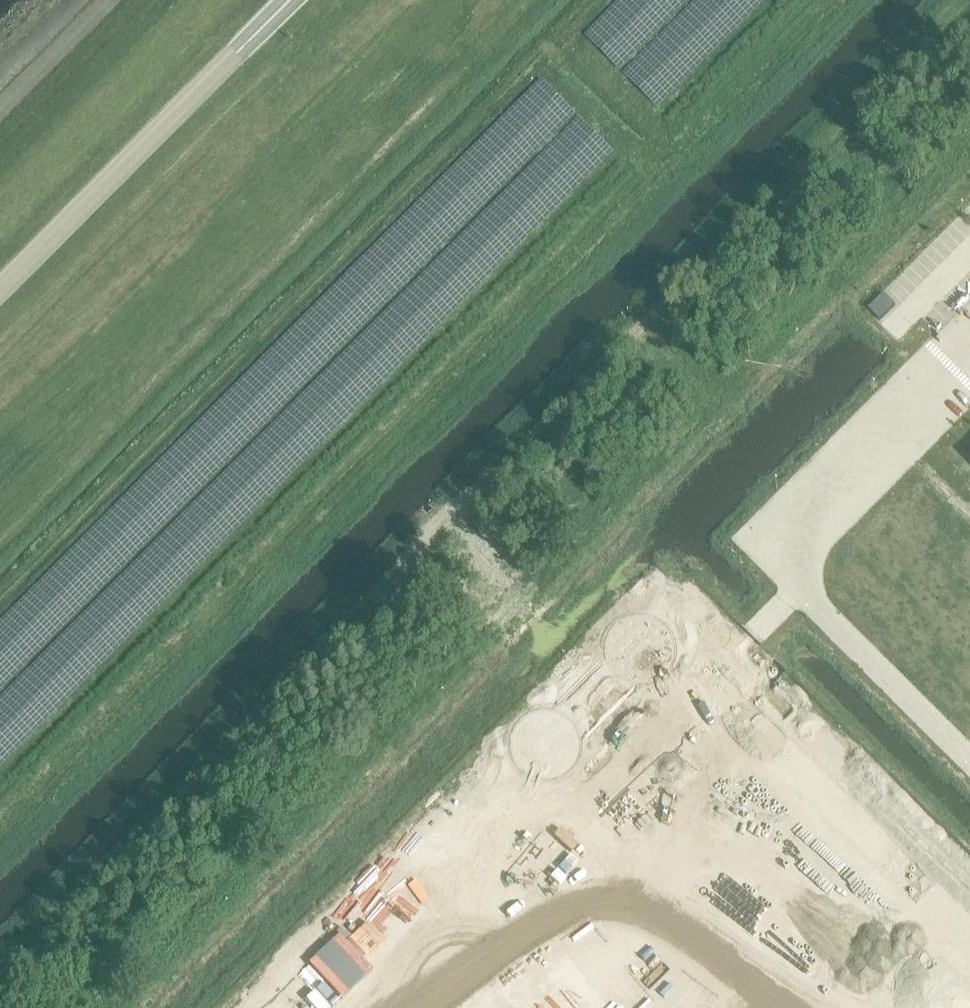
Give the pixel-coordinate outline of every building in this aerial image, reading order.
[(327,989),(308,1007),(347,1007),(327,989)] [(908,994),(895,1007),(922,1007),(908,994)]
